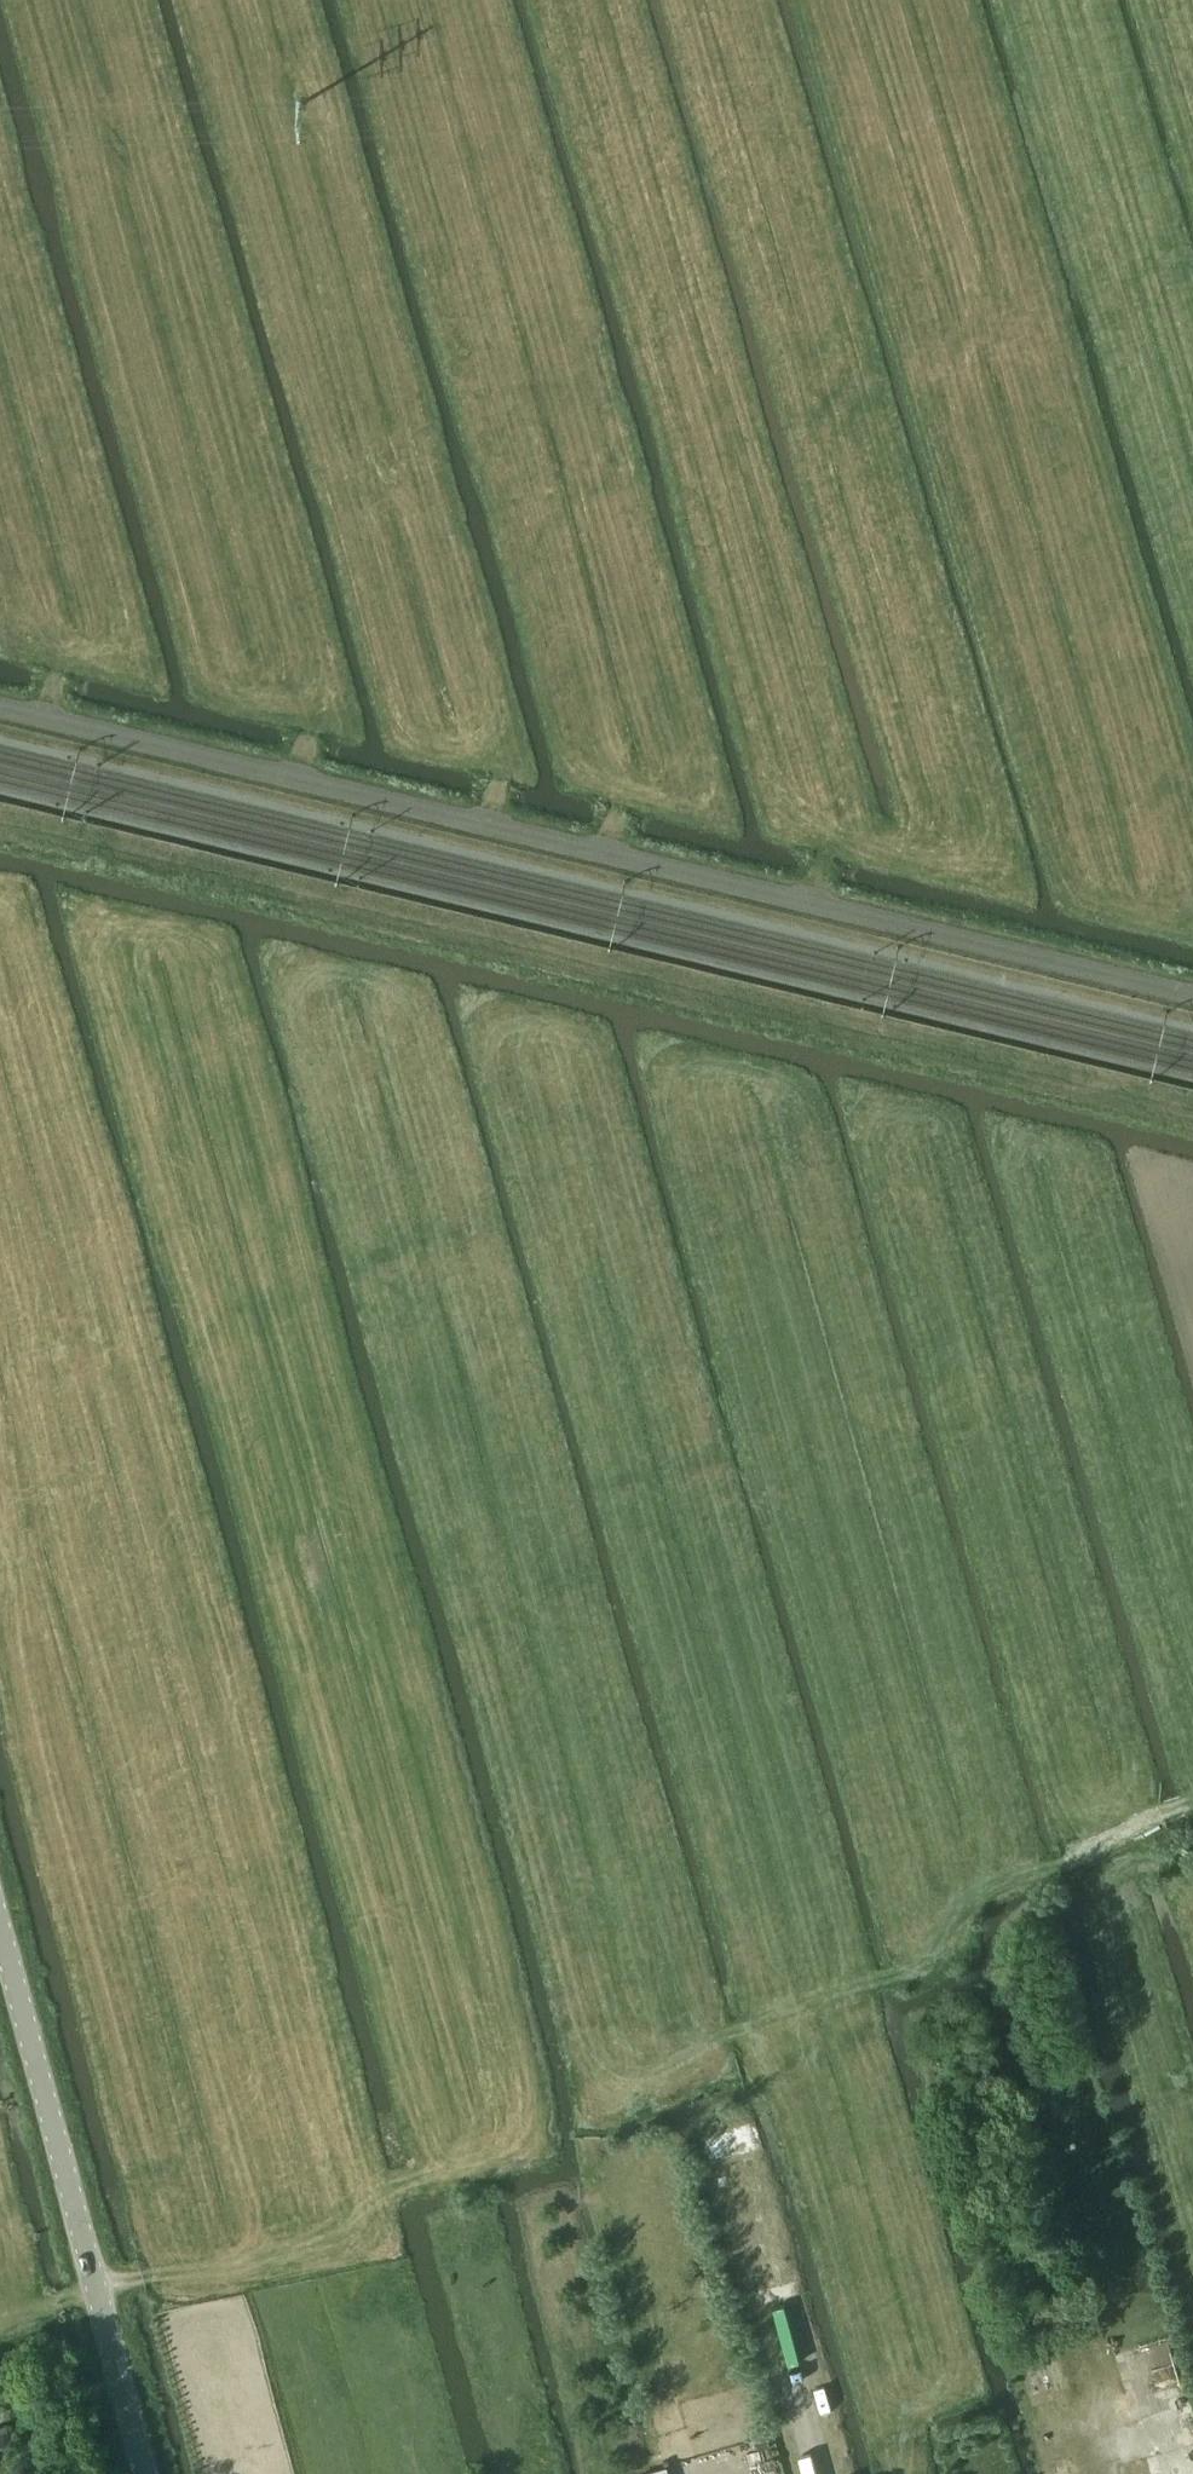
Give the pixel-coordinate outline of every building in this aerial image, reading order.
[(699,2134),(704,2150),(758,2134),(753,2118),(699,2134)] [(0,2426),(0,2449),(14,2445),(7,2424),(0,2426)]
